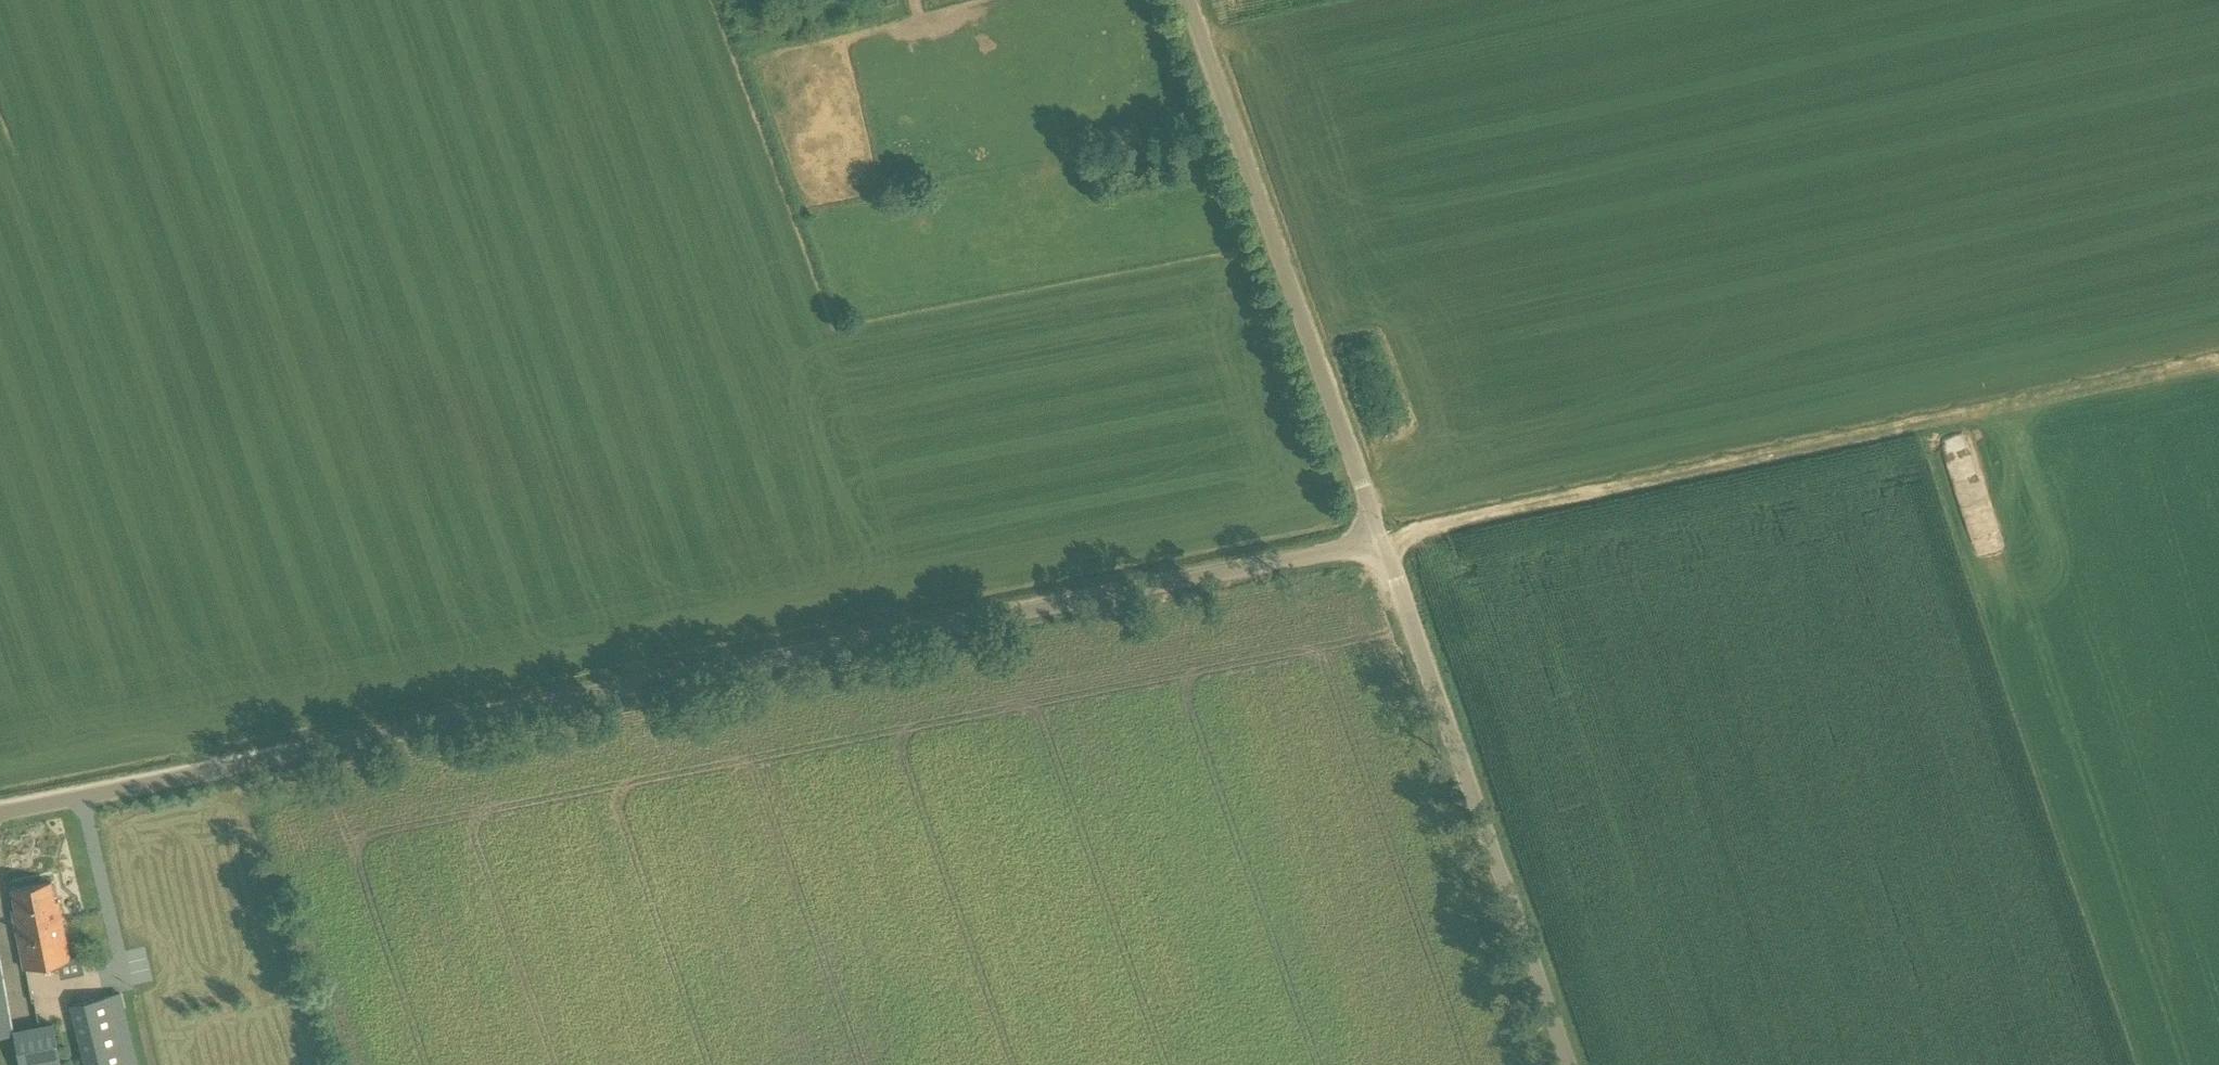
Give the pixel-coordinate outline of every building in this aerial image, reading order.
[(50,881),(9,890),(15,919),(12,920),(14,933),(34,929),(33,923),(66,916),(65,911),(57,913),(50,881)] [(34,929),(14,933),(22,969),(75,958),(66,916),(33,923),(34,929)] [(0,960),(0,1036),(13,1034),(19,1064),(62,1064),(53,1022),(12,1030),(0,960)] [(136,991),(120,995),(119,991),(71,1004),(87,1064),(140,1064),(125,1013),(141,1009),(136,991)]
